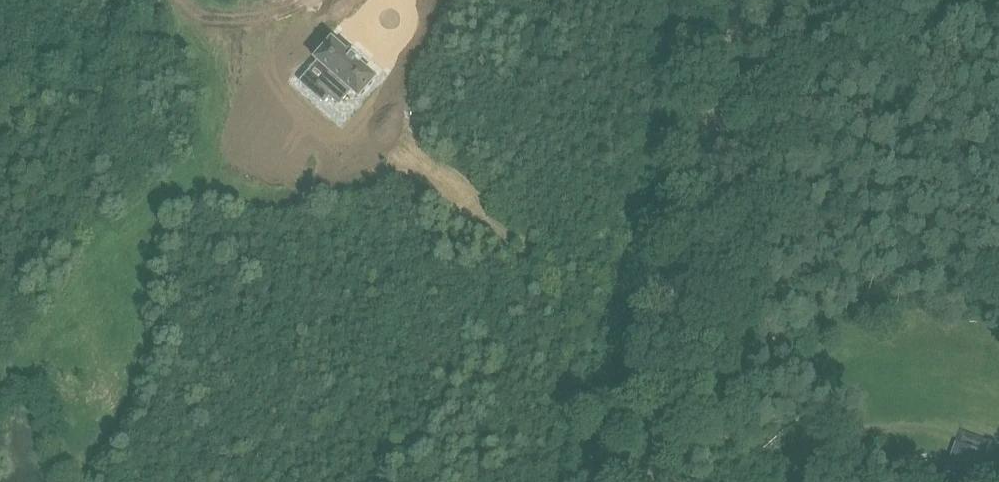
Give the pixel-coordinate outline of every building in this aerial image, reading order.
[(363,98),(379,80),(362,65),(363,64),(353,55),(352,56),(335,41),(319,59),(328,67),(314,83),(338,105),(352,89),(363,98)] [(977,479),(986,455),(958,444),(949,468),(977,479)]
